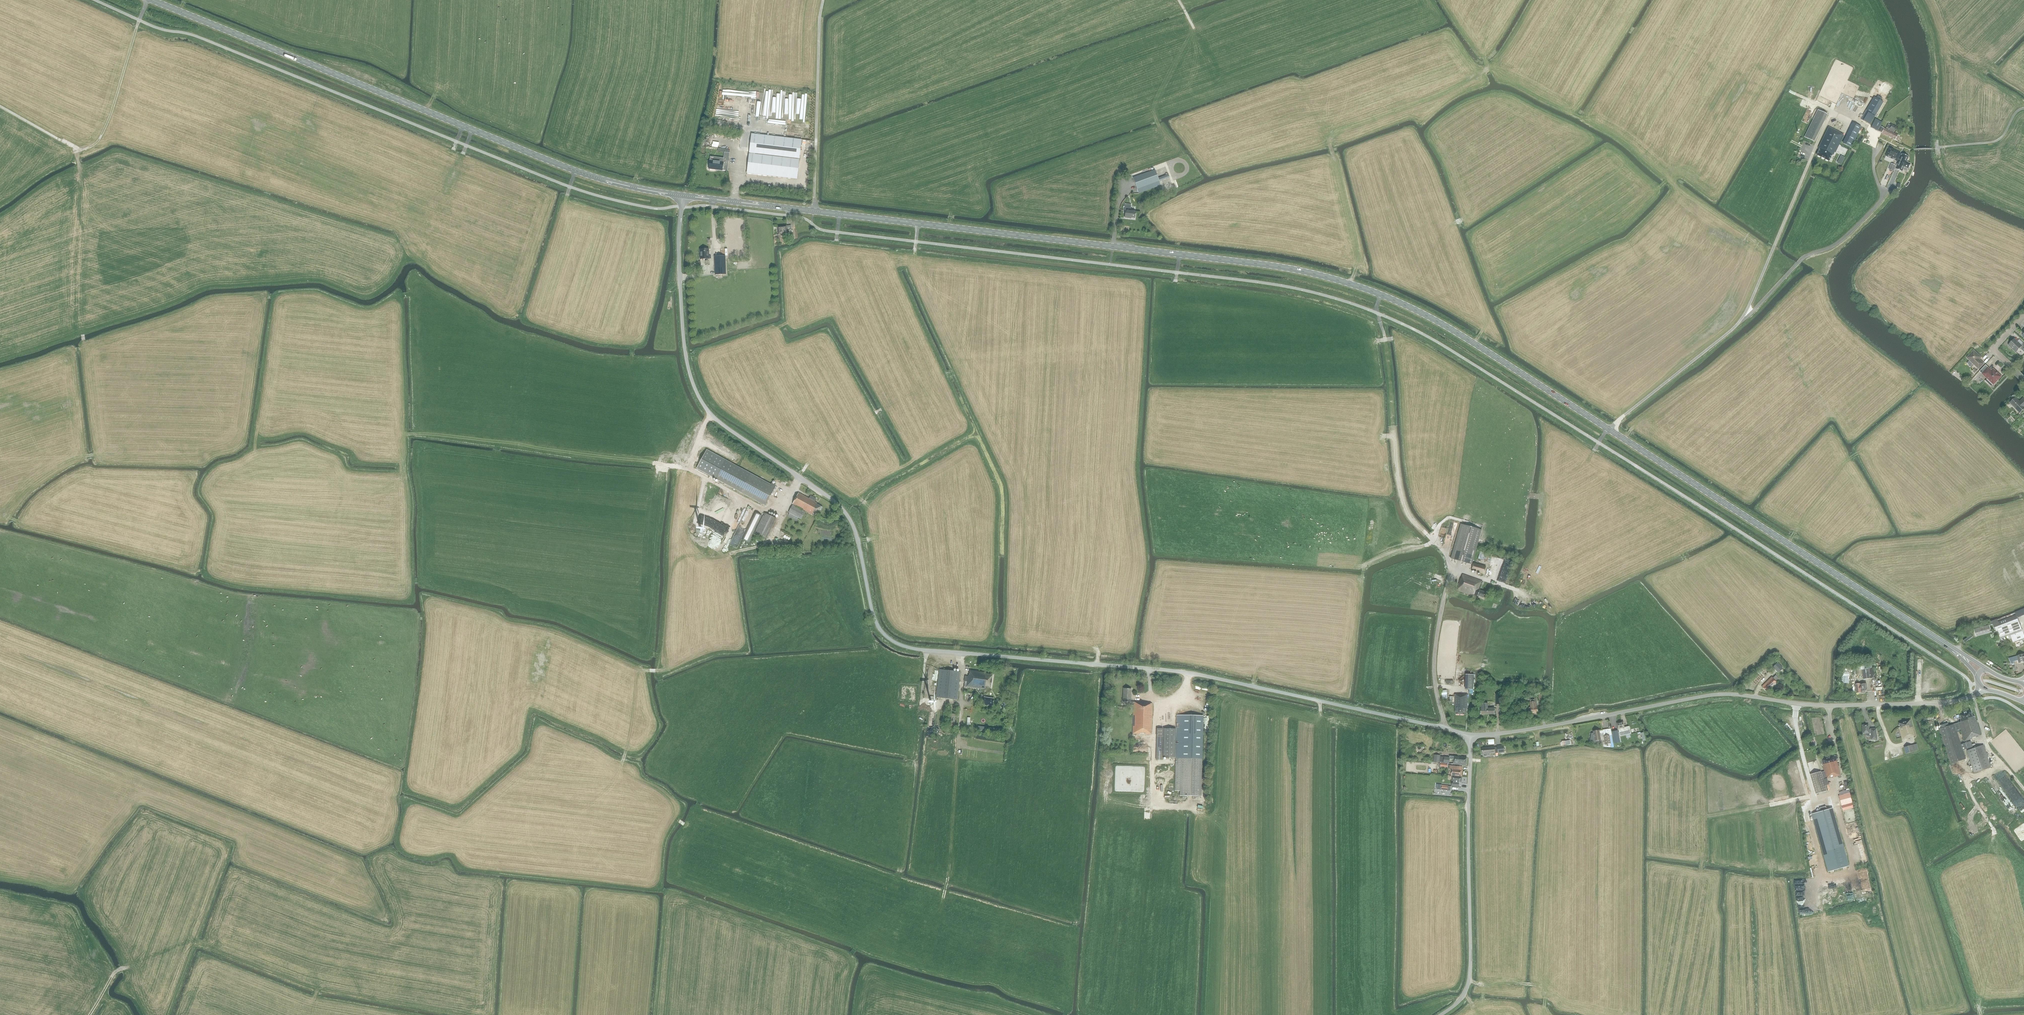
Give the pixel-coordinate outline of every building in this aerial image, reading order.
[(1882,102),(1880,101),(1876,99),(1874,97),(1860,120),(1868,124),(1882,102)] [(741,118),(742,108),(717,107),(716,117),(741,118)] [(1805,137),(1814,142),(1827,115),(1818,110),(1805,137)] [(804,136),(807,118),(793,116),(793,120),(790,120),(790,125),(789,132),(803,134),(803,136),(804,136)] [(1839,119),(1833,129),(1838,132),(1843,121),(1839,119)] [(1877,131),(1880,126),(1882,122),(1875,119),(1871,128),(1877,131)] [(1842,143),(1851,147),(1861,127),(1852,123),(1842,143)] [(1888,124),(1886,129),(1893,133),(1896,127),(1891,124),(1890,125),(1888,124)] [(1893,133),(1886,129),(1880,126),(1877,131),(1881,133),(1897,141),(1899,136),(1893,133)] [(1828,127),(1818,147),(1817,147),(1815,152),(1817,153),(1816,155),(1821,157),(1825,159),(1829,161),(1832,155),(1833,155),(1834,152),(1835,152),(1844,135),(1839,133),(1840,132),(1838,132),(1833,129),(1828,127)] [(797,179),(801,140),(752,134),(747,173),(797,179)] [(1893,149),(1889,148),(1886,156),(1897,161),(1900,154),(1900,153),(1893,150),(1893,149)] [(709,169),(727,171),(729,153),(730,150),(725,149),(724,152),(723,162),(710,160),(709,169)] [(1908,157),(1901,154),(1895,169),(1902,172),(1904,167),(1908,169),(1910,163),(1906,162),(1908,157)] [(1168,175),(1158,179),(1155,170),(1133,178),(1137,188),(1137,189),(1170,178),(1168,175)] [(1130,211),(1130,207),(1131,204),(1125,204),(1125,210),(1125,218),(1129,218),(1135,218),(1135,211),(1130,211)] [(791,225),(786,226),(777,227),(778,234),(780,234),(781,237),(784,236),(784,234),(787,233),(788,239),(792,238),(791,230),(791,225)] [(700,259),(709,259),(708,249),(700,249),(700,259)] [(726,275),(725,256),(714,256),(715,275),(726,275)] [(2014,339),(2008,345),(2009,345),(2016,352),(2020,348),(2023,352),(2023,344),(2023,343),(2021,346),(2014,340),(2015,339),(2014,339)] [(1981,357),(1974,351),(1967,358),(1979,369),(1983,364),(1979,360),(1981,357)] [(1991,371),(1988,368),(1983,374),(1993,384),(1998,379),(1999,379),(2002,376),(1999,374),(1998,374),(1993,369),(1991,371)] [(2019,402),(2015,398),(2010,403),(2020,413),(2023,409),(2023,398),(2019,402)] [(771,484),(724,459),(714,478),(765,506),(776,486),(771,483),(771,484)] [(822,507),(821,507),(821,506),(816,504),(817,503),(814,501),(816,498),(811,496),(809,499),(798,493),(792,504),(812,514),(812,513),(816,516),(819,510),(820,510),(821,510),(822,507)] [(1488,506),(1467,500),(1451,558),(1472,564),(1488,506)] [(801,519),(805,512),(792,505),(788,512),(801,519)] [(748,542),(762,516),(755,512),(741,539),(748,542)] [(776,519),(764,513),(754,533),(766,539),(776,519)] [(733,519),(724,537),(731,541),(740,522),(733,519)] [(1490,562),(1492,555),(1480,551),(1478,559),(1490,562)] [(1484,574),(1486,566),(1474,563),(1471,570),(1484,574)] [(1461,578),(1457,590),(1473,596),(1473,594),(1484,598),(1486,592),(1479,590),(1480,589),(1482,581),(1463,575),(1462,579),(1461,578)] [(2019,622),(2018,623),(2015,616),(1992,624),(1995,631),(1996,631),(2000,642),(2005,641),(2006,645),(2008,644),(2007,640),(2023,634),(2020,625),(2019,622)] [(1976,637),(1991,632),(1989,625),(1974,629),(1976,637)] [(2023,654),(2021,655),(2017,656),(2009,658),(2011,662),(2018,660),(2019,663),(2023,662),(2023,654)] [(1778,672),(1782,668),(1777,663),(1773,667),(1778,672)] [(1869,668),(1868,666),(1862,667),(1862,668),(1859,668),(1860,675),(1863,675),(1863,679),(1875,678),(1874,668),(1869,668)] [(957,699),(960,672),(939,669),(936,697),(957,699)] [(968,675),(968,677),(965,676),(964,682),(965,682),(964,688),(966,688),(966,687),(985,689),(985,687),(990,688),(991,684),(992,679),(992,675),(986,674),(986,672),(970,670),(969,675),(968,675)] [(1474,674),(1465,674),(1465,689),(1473,689),(1474,674)] [(1776,675),(1773,678),(1772,677),(1761,686),(1766,691),(1779,679),(1776,675)] [(1867,692),(1866,684),(1866,683),(1855,684),(1856,687),(1857,693),(1867,692)] [(1151,734),(1152,704),(1147,703),(1134,702),(1130,702),(1131,689),(1123,688),(1123,702),(1129,702),(1129,705),(1134,705),(1134,707),(1133,733),(1151,734)] [(1467,708),(1467,694),(1458,694),(1458,695),(1454,695),(1454,705),(1455,705),(1455,714),(1466,714),(1466,708),(1467,708)] [(992,705),(993,698),(983,697),(982,705),(988,706),(988,705),(992,705)] [(1537,705),(1536,699),(1530,700),(1531,713),(1538,713),(1537,705)] [(1488,708),(1488,703),(1480,703),(1480,708),(1480,714),(1494,714),(1494,708),(1488,708)] [(1958,723),(1954,724),(1939,729),(1950,764),(1965,759),(1956,730),(1960,729),(1964,741),(1976,737),(1976,736),(1981,735),(1976,719),(1975,719),(1974,716),(1972,717),(1970,711),(1958,714),(1961,722),(1958,723)] [(1176,760),(1202,761),(1203,716),(1177,715),(1176,741),(1175,741),(1176,729),(1163,729),(1163,757),(1175,757),(1175,745),(1176,745),(1176,760)] [(1910,737),(1914,736),(1910,720),(1899,723),(1900,728),(1899,728),(1902,740),(1911,737),(1910,737)] [(1619,733),(1626,732),(1626,731),(1625,731),(1623,722),(1617,723),(1619,733)] [(1870,729),(1870,730),(1868,730),(1868,725),(1862,725),(1862,733),(1866,733),(1866,736),(1870,736),(1871,740),(1875,740),(1875,741),(1878,740),(1877,735),(1876,728),(1870,729)] [(1600,739),(1599,730),(1593,731),(1593,733),(1591,734),(1590,739),(1594,740),(1595,740),(1595,743),(1598,742),(1601,742),(1600,740),(1600,739)] [(1612,732),(1614,744),(1620,742),(1618,731),(1612,732)] [(1612,743),(1611,734),(1603,735),(1605,744),(1612,743)] [(1914,744),(1911,745),(1904,747),(1906,753),(1913,751),(1916,750),(1914,744)] [(1974,773),(1991,767),(1983,745),(1967,751),(1974,773)] [(1482,754),(1483,754),(1484,756),(1486,756),(1487,756),(1488,753),(1489,753),(1489,754),(1495,753),(1494,747),(1482,748),(1482,754)] [(1838,758),(1837,755),(1821,760),(1824,771),(1821,772),(1820,771),(1810,774),(1816,794),(1826,791),(1825,788),(1828,787),(1826,782),(1824,782),(1823,779),(1830,777),(1830,778),(1838,776),(1839,778),(1841,777),(1840,775),(1836,759),(1838,758)] [(1466,766),(1467,758),(1454,756),(1453,764),(1460,764),(1460,765),(1466,766)] [(1202,761),(1176,760),(1175,791),(1180,791),(1179,796),(1201,797),(1202,761)] [(1452,775),(1462,776),(1462,770),(1462,767),(1449,765),(1449,769),(1452,769),(1452,775)] [(1462,776),(1452,775),(1452,776),(1452,781),(1451,786),(1458,787),(1459,782),(1461,782),(1462,776)] [(1838,796),(1841,806),(1852,803),(1849,793),(1848,793),(1838,796)] [(1820,812),(1812,814),(1828,872),(1848,866),(1831,808),(1826,810),(1825,806),(1819,808),(1820,812)]
